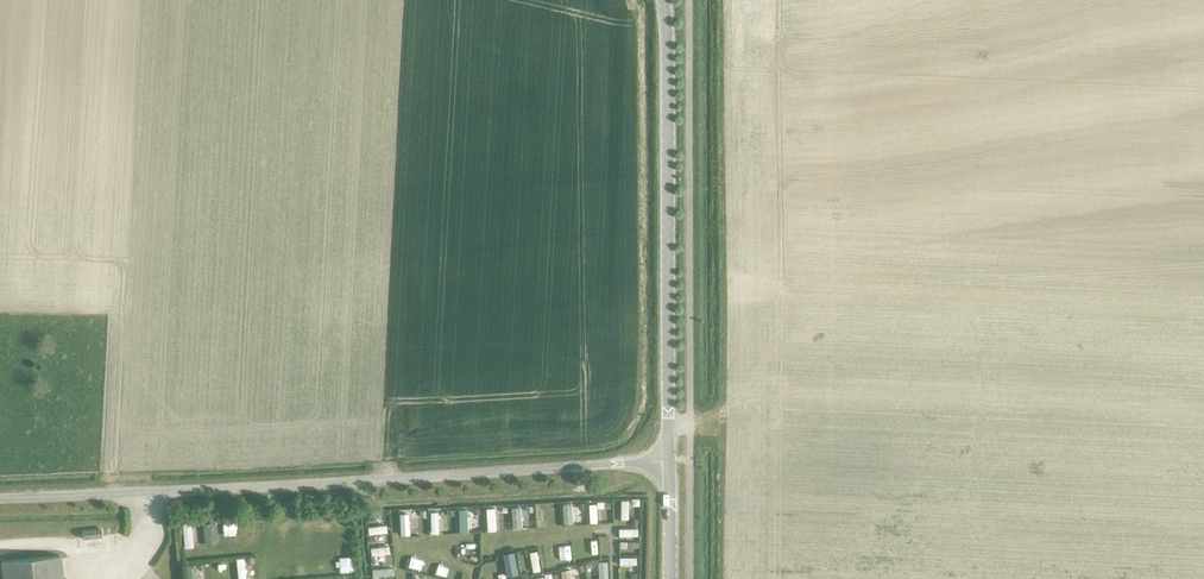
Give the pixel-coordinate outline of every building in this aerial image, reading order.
[(82,531),(83,539),(102,537),(101,529),(82,531)] [(3,578),(63,578),(60,556),(1,561),(3,578)]
